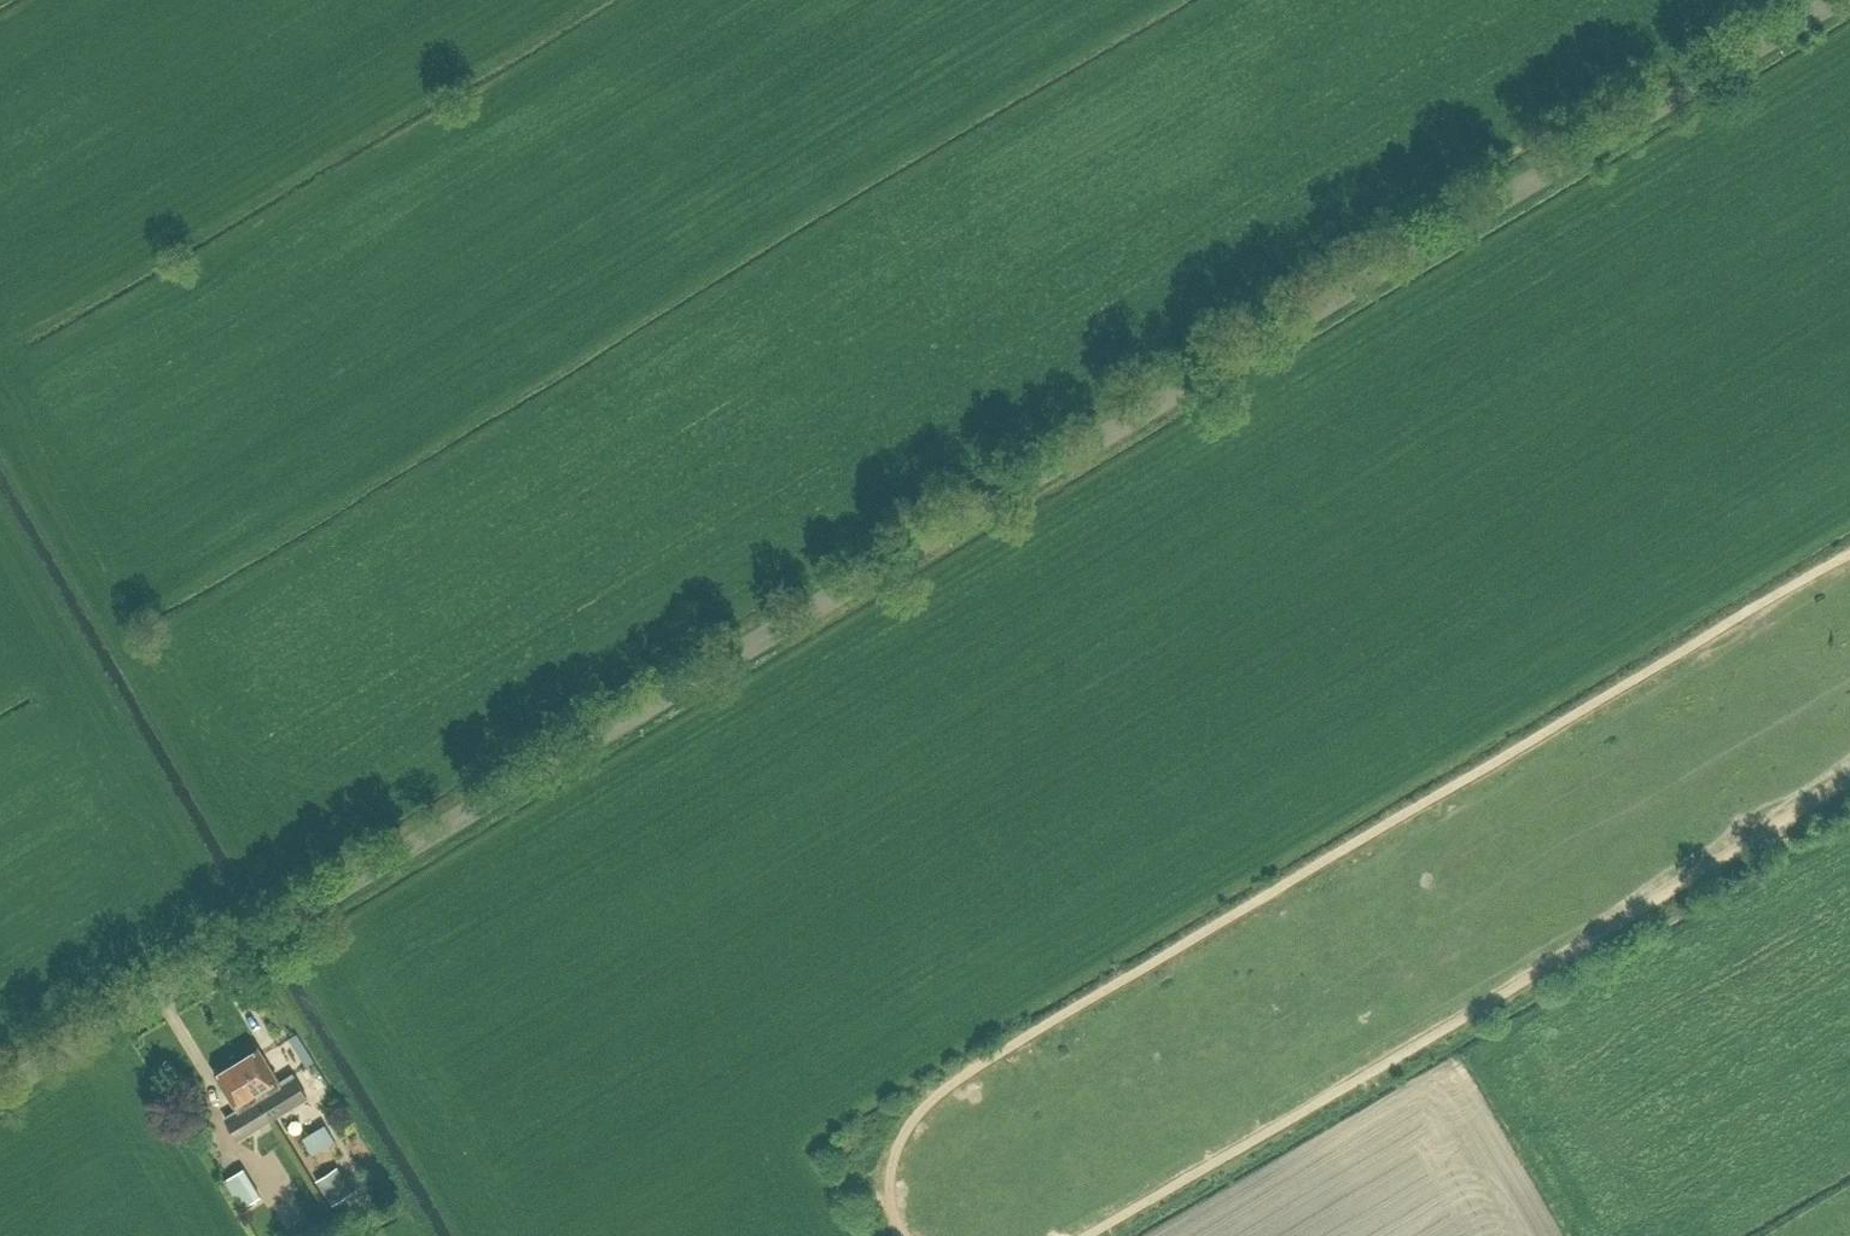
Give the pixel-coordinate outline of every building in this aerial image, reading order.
[(237,1060),(273,1116),(307,1096),(293,1072),(278,1081),(258,1048),(237,1060)] [(273,1116),(237,1060),(216,1073),(238,1108),(225,1116),(238,1138),(273,1116)] [(326,1124),(304,1137),(313,1153),(335,1140),(326,1124)] [(248,1159),(229,1171),(246,1198),(265,1186),(248,1159)] [(316,1179),(332,1203),(353,1189),(337,1165),(316,1179)] [(296,1235),(333,1235),(322,1219),(296,1235)]
